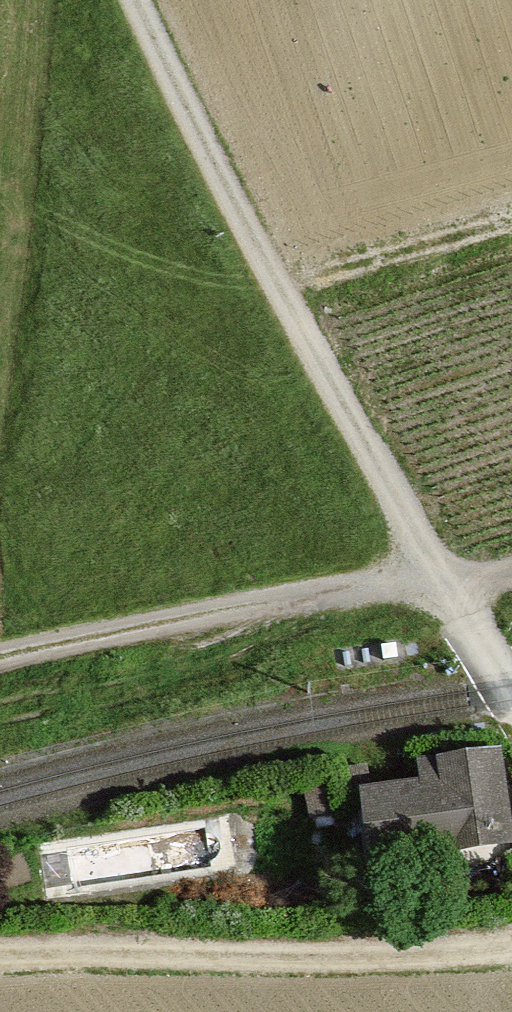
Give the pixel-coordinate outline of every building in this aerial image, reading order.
[(435,808),(401,813),(407,858),(441,853),(493,845),(481,763),(430,771),(435,808)] [(309,791),(313,814),(335,810),(332,788),(309,791)]
